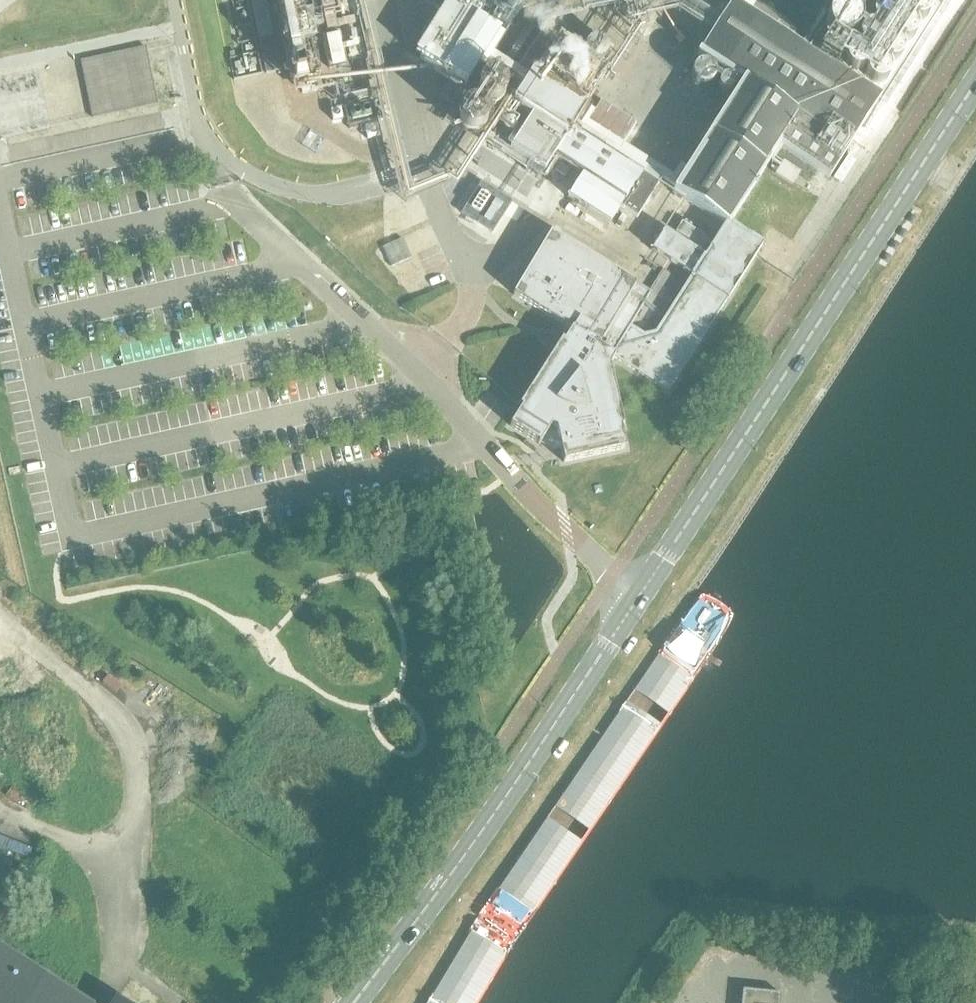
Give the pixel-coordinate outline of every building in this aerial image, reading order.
[(243,78),(281,71),(266,0),(227,0),(243,78)] [(480,85),(509,29),(486,17),(496,0),(452,0),(423,55),(480,85)] [(826,11),(810,0),(718,0),(730,8),(700,53),(699,52),(696,57),(740,86),(671,191),(684,199),(652,249),(693,276),(657,333),(644,336),(630,327),(650,294),(550,234),(513,295),(571,330),(563,342),(561,341),(519,406),(522,408),(510,426),(539,445),(542,440),(554,448),(556,449),(563,462),(625,449),(621,428),(623,427),(609,366),(614,358),(669,392),(727,299),(760,250),(762,246),(748,237),(764,212),(794,231),(880,97),(803,47),(826,11)] [(344,30),(326,34),(334,65),(351,61),(344,30)] [(97,112),(162,99),(151,43),(85,56),(97,112)] [(132,109),(139,129),(165,121),(158,100),(132,109)] [(18,139),(17,152),(41,154),(42,141),(18,139)] [(586,171),(572,195),(616,220),(630,197),(586,171)] [(392,267),(412,258),(404,239),(384,248),(392,267)] [(17,893),(0,882),(0,919),(17,893)] [(0,951),(0,1002),(82,1002),(0,951)] [(781,993),(742,990),(741,1002),(780,1002),(781,993)]
